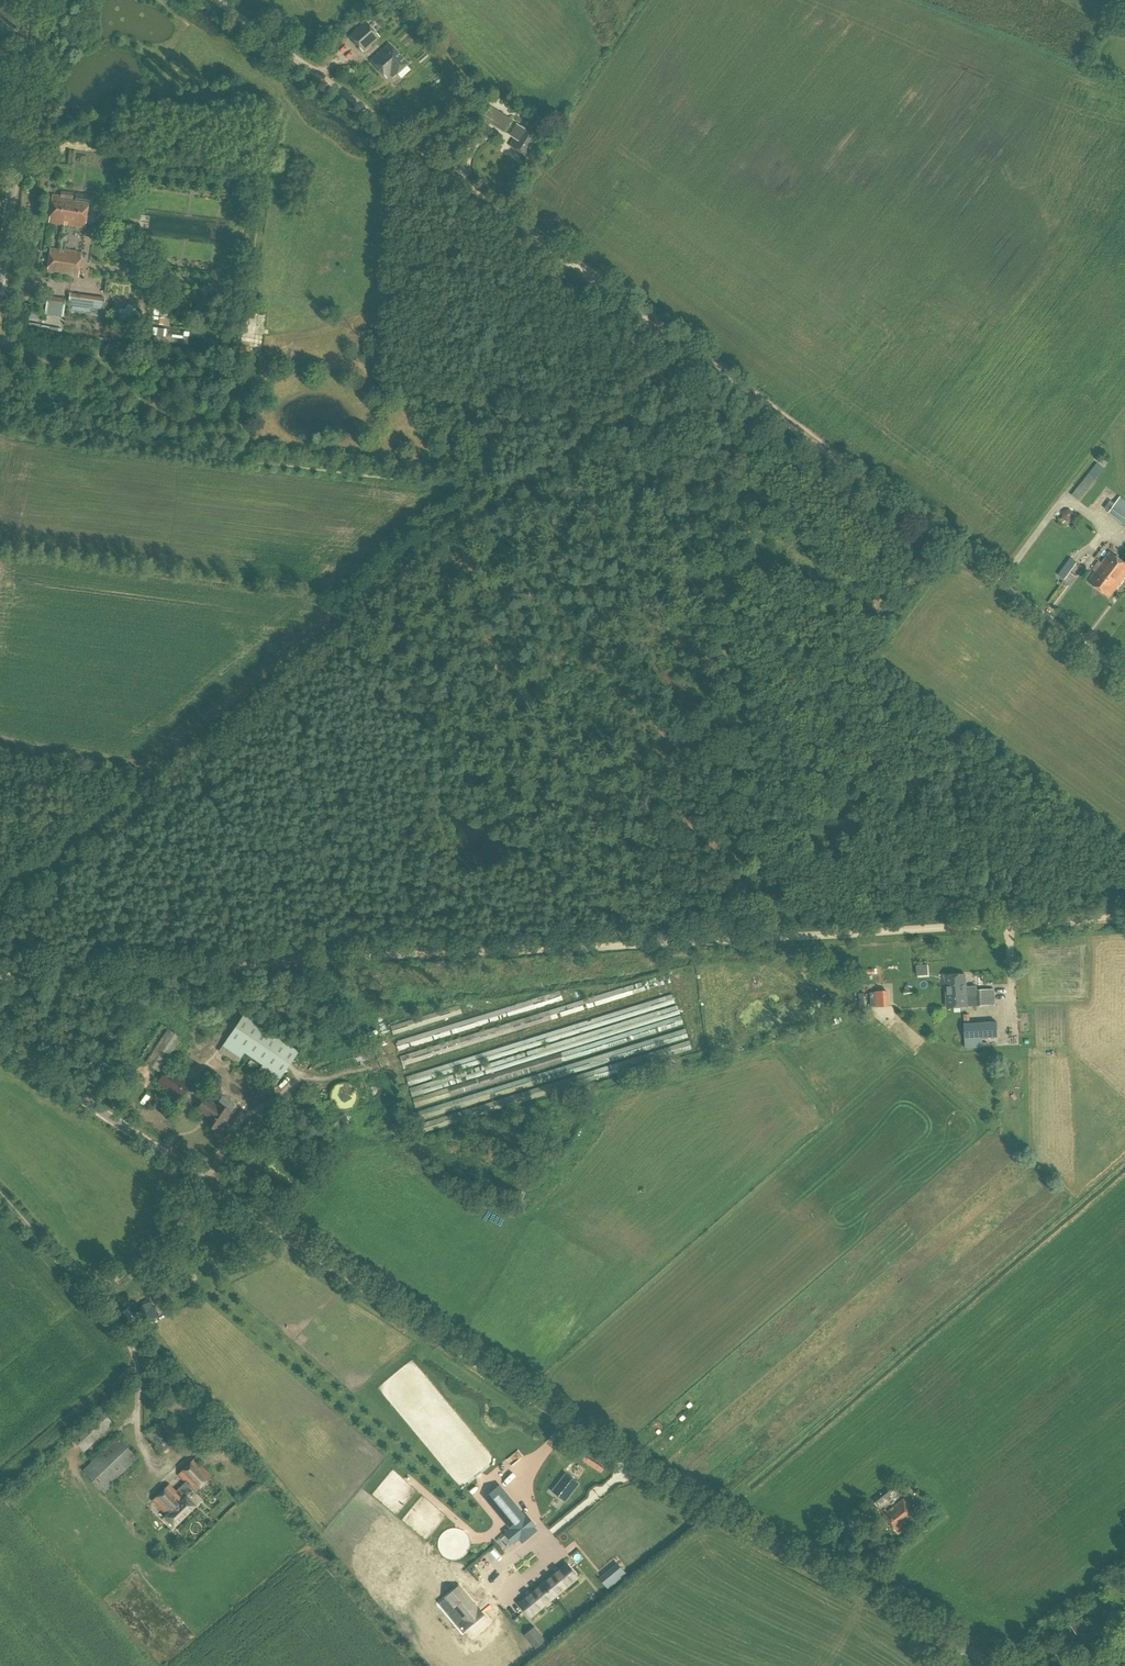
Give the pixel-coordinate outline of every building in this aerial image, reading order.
[(349,36),(363,51),(379,37),(365,21),(349,36)] [(341,50),(352,61),(361,51),(350,40),(341,50)] [(371,60),(386,78),(394,71),(396,74),(407,64),(389,44),(371,60)] [(490,122),(505,132),(512,120),(497,111),(490,122)] [(516,136),(510,146),(527,156),(539,137),(523,126),(522,127),(517,124),(512,133),(516,136)] [(88,206),(94,207),(95,196),(76,193),(75,198),(73,198),(73,193),(61,191),(60,196),(53,195),(49,222),(85,227),(88,206)] [(58,242),(66,243),(67,234),(59,233),(58,242)] [(47,272),(78,276),(82,253),(50,249),(47,272)] [(68,306),(103,309),(104,298),(69,293),(68,306)] [(65,300),(47,298),(45,315),(63,317),(65,300)] [(119,308),(118,320),(141,323),(142,311),(136,310),(136,307),(134,304),(129,304),(126,306),(125,309),(119,308)] [(153,314),(167,316),(169,309),(154,307),(153,314)] [(163,325),(164,318),(149,316),(148,323),(163,325)] [(151,335),(163,337),(164,328),(153,327),(151,335)] [(1070,495),(1078,501),(1104,469),(1097,463),(1070,495)] [(1124,526),(1124,501),(1120,497),(1108,513),(1124,526)] [(1074,516),(1074,514),(1073,512),(1072,511),(1070,510),(1068,509),(1066,510),(1064,511),(1063,512),(1062,514),(1062,516),(1063,518),(1064,520),(1066,521),(1068,521),(1070,521),(1072,520),(1073,518),(1074,516)] [(1120,583),(1124,576),(1124,563),(1110,552),(1099,567),(1120,583)] [(1058,575),(1065,580),(1077,563),(1070,558),(1058,575)] [(1088,582),(1109,597),(1120,583),(1099,567),(1088,582)] [(1067,624),(1084,624),(1084,611),(1068,611),(1067,624)] [(671,983),(668,974),(401,1057),(403,1066),(671,983)] [(995,1005),(994,989),(975,990),(975,988),(966,989),(966,974),(945,975),(947,1007),(995,1005)] [(888,1006),(888,990),(875,991),(876,1006),(876,1007),(888,1006)] [(560,991),(396,1042),(399,1051),(563,1000),(560,991)] [(675,1003),(672,994),(407,1077),(410,1086),(675,1003)] [(411,1088),(413,1097),(680,1014),(678,1005),(411,1088)] [(245,1052),(281,1077),(298,1051),(244,1014),(226,1040),(219,1051),(237,1063),(245,1052)] [(963,1023),(965,1048),(981,1048),(981,1039),(998,1039),(997,1021),(970,1023),(969,1014),(963,1014),(964,1023),(963,1023)] [(413,1099),(416,1108),(684,1024),(681,1015),(413,1099)] [(158,1082),(181,1098),(191,1084),(167,1068),(162,1065),(181,1038),(161,1025),(139,1058),(159,1071),(160,1070),(164,1073),(158,1082)] [(685,1028),(418,1111),(421,1120),(688,1037),(685,1028)] [(422,1123),(425,1132),(692,1049),(689,1040),(422,1123)] [(371,1058),(368,1049),(352,1054),(355,1063),(371,1058)] [(329,1095),(329,1098),(330,1100),(331,1102),(332,1104),(333,1106),(335,1107),(337,1109),(339,1110),(341,1110),(343,1110),(345,1110),(347,1110),(350,1109),(352,1108),(353,1107),(355,1105),(356,1103),(357,1101),(358,1099),(358,1097),(358,1095),(358,1092),(357,1090),(356,1088),(354,1087),(353,1085),(351,1084),(349,1083),(347,1082),(344,1082),(342,1082),(340,1082),(338,1083),(336,1084),(334,1085),(332,1087),(331,1089),(330,1091),(330,1093),(329,1095)] [(216,1105),(205,1098),(198,1109),(206,1114),(207,1113),(210,1115),(204,1122),(218,1132),(236,1105),(222,1096),(216,1105)] [(316,1109),(328,1119),(334,1112),(321,1102),(316,1109)] [(145,1435),(161,1454),(179,1440),(185,1447),(197,1437),(191,1429),(182,1436),(179,1433),(184,1429),(175,1418),(170,1423),(166,1418),(145,1435)] [(83,1470),(103,1491),(137,1458),(117,1437),(83,1470)] [(165,1516),(174,1526),(195,1506),(186,1497),(193,1490),(195,1492),(211,1476),(194,1459),(178,1475),(186,1482),(179,1489),(176,1491),(169,1484),(152,1500),(166,1515),(165,1516)] [(878,1507),(896,1492),(889,1484),(872,1499),(878,1507)] [(528,1517),(526,1519),(505,1493),(491,1505),(512,1530),(506,1535),(514,1544),(520,1539),(521,1541),(534,1529),(533,1528),(536,1526),(528,1517)] [(903,1526),(916,1515),(904,1499),(883,1515),(898,1534),(905,1528),(903,1526)] [(895,1551),(901,1546),(898,1541),(892,1546),(895,1551)] [(618,1563),(600,1578),(609,1589),(627,1574),(618,1563)] [(558,1593),(578,1577),(567,1564),(543,1583),(554,1596),(558,1593)] [(475,1630),(492,1616),(484,1607),(483,1608),(462,1582),(448,1594),(456,1605),(458,1603),(468,1615),(465,1617),(475,1630)] [(550,1600),(554,1596),(543,1583),(520,1603),(531,1616),(550,1600)] [(1077,1635),(1088,1627),(1082,1618),(1070,1625),(1077,1635)] [(545,1641),(535,1628),(526,1635),(537,1648),(545,1641)] [(1101,1662),(1092,1654),(1081,1665),(1097,1665),(1101,1662)]
